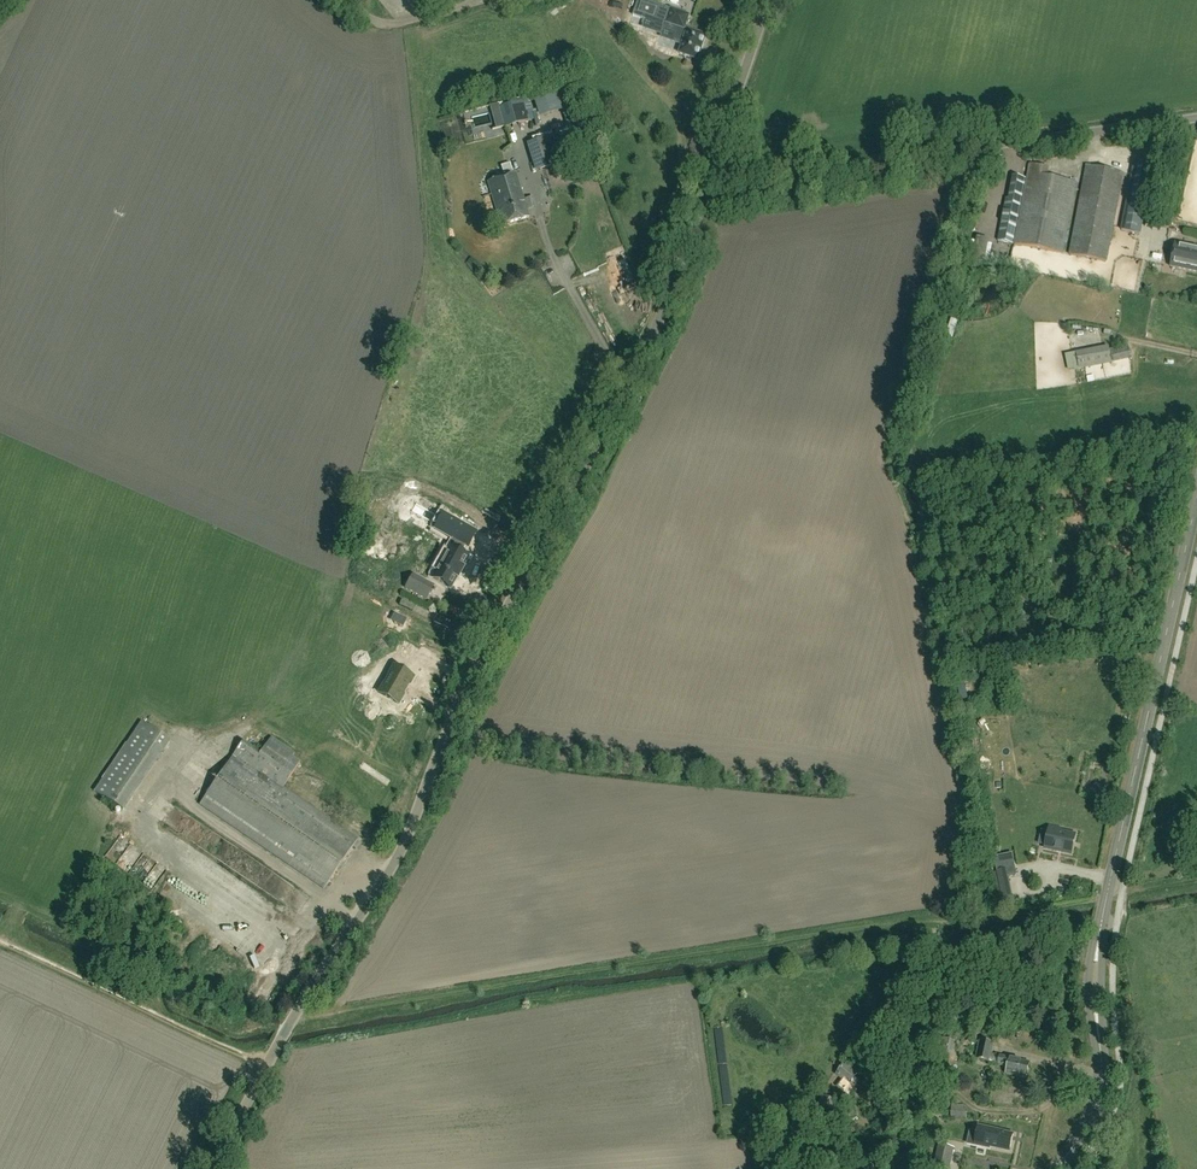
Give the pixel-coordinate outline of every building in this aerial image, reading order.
[(668,8),(645,0),(638,0),(633,15),(662,25),(668,8)] [(698,59),(706,35),(685,28),(690,15),(671,9),(664,29),(677,33),(675,39),(677,43),(682,45),(679,53),(698,59)] [(561,87),(538,86),(537,107),(561,108),(561,87)] [(505,126),(505,127),(534,119),(535,119),(533,112),(529,99),(527,99),(499,107),(505,126)] [(535,172),(562,164),(553,135),(540,139),(527,143),(535,172)] [(1134,161),(1126,206),(1145,209),(1153,165),(1135,161),(1134,161)] [(1063,253),(1076,182),(1047,176),(1049,167),(1031,164),(1015,244),(1063,253)] [(1113,226),(1124,173),(1087,166),(1070,254),(1106,261),(1113,226)] [(501,225),(529,217),(516,172),(488,180),(501,225)] [(1025,179),(1013,176),(1009,199),(1007,199),(998,241),(1013,243),(1025,179)] [(1175,243),(1170,266),(1196,272),(1196,247),(1175,243)] [(1131,357),(1128,345),(1109,349),(1108,345),(1076,352),(1079,369),(1111,363),(1111,362),(1131,357)] [(433,581),(450,590),(456,580),(457,581),(463,571),(462,571),(467,560),(461,557),(466,548),(457,543),(464,529),(444,518),(436,533),(452,542),(447,551),(449,552),(433,581)] [(426,600),(434,585),(413,574),(405,589),(426,600)] [(409,684),(413,677),(394,666),(379,693),(398,704),(404,694),(402,693),(408,683),(409,684)] [(124,811),(171,741),(140,720),(93,790),(124,811)] [(322,815),(282,788),(300,762),(292,757),(295,752),(271,736),(269,741),(261,752),(259,751),(243,741),(234,755),(200,804),(289,865),(324,888),(357,839),(322,815)] [(1045,848),(1071,854),(1075,835),(1060,831),(1060,829),(1050,826),(1045,848)] [(1003,854),(994,856),(997,871),(1003,899),(1012,897),(1009,883),(1008,876),(1017,874),(1014,860),(1005,862),(1003,854)] [(915,1048),(935,1047),(935,1037),(914,1039),(915,1048)] [(939,1037),(938,1048),(952,1051),(954,1040),(939,1037)] [(980,1041),(976,1059),(990,1062),(994,1044),(980,1041)] [(1029,1062),(1000,1056),(998,1065),(1008,1067),(1006,1074),(1026,1078),(1029,1062)] [(835,1075),(849,1085),(858,1072),(844,1062),(835,1075)] [(1010,1151),(1013,1135),(1003,1132),(1003,1131),(994,1129),(978,1126),(977,1133),(980,1134),(980,1135),(978,1143),(990,1146),(1010,1151)] [(954,1148),(938,1144),(934,1166),(947,1168),(949,1168),(954,1148)]
